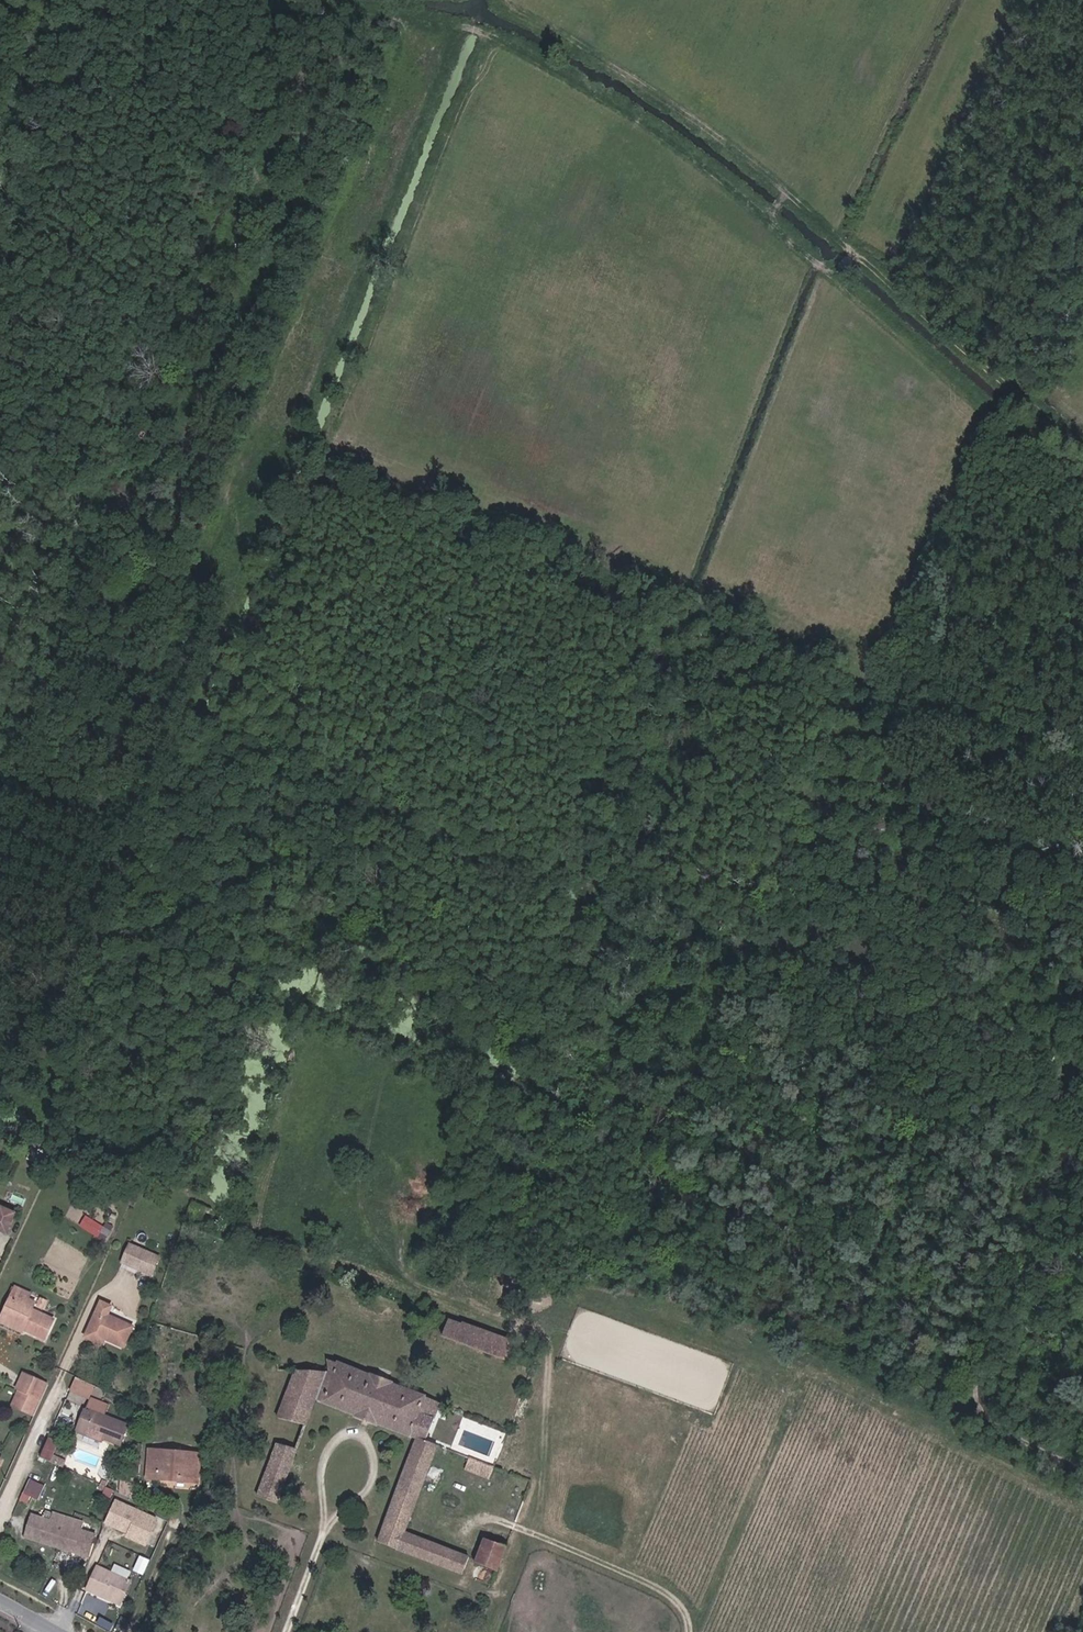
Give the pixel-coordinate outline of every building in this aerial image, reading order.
[(43,1164),(49,1151),(33,1144),(27,1157),(43,1164)] [(1,1233),(10,1214),(0,1210),(0,1233),(1,1233)] [(86,1215),(80,1226),(107,1240),(112,1229),(86,1215)] [(150,1263),(134,1255),(125,1272),(142,1280),(150,1263)] [(159,1267),(150,1263),(142,1280),(151,1285),(159,1267)] [(21,1331),(42,1340),(52,1321),(30,1310),(32,1306),(23,1302),(25,1298),(28,1293),(13,1287),(0,1314),(0,1317),(23,1327),(21,1331)] [(85,1332),(102,1341),(104,1337),(121,1346),(131,1326),(97,1308),(85,1332)] [(0,1317),(0,1325),(20,1334),(21,1331),(23,1327),(0,1317)] [(448,1321),(447,1322),(444,1330),(442,1337),(465,1345),(466,1346),(476,1349),(508,1361),(515,1342),(462,1323),(461,1326),(448,1321)] [(319,1355),(310,1376),(295,1370),(276,1419),(304,1430),(315,1401),(414,1440),(375,1544),(386,1548),(462,1577),(469,1557),(406,1532),(439,1444),(427,1440),(441,1403),(319,1355)] [(23,1396),(31,1399),(38,1384),(18,1375),(11,1390),(12,1391),(14,1392),(23,1396)] [(82,1404),(88,1390),(76,1385),(71,1382),(70,1382),(63,1396),(82,1404)] [(34,1400),(35,1401),(43,1386),(38,1384),(31,1399),(34,1400)] [(31,1399),(25,1413),(29,1415),(35,1401),(31,1399)] [(71,1436),(95,1446),(117,1454),(127,1431),(107,1423),(104,1422),(108,1412),(88,1404),(83,1415),(80,1413),(71,1436)] [(134,1427),(138,1419),(132,1416),(128,1424),(134,1427)] [(95,1446),(71,1436),(67,1445),(92,1455),(95,1446)] [(41,1456),(54,1461),(60,1446),(48,1440),(41,1456)] [(279,1505),(299,1450),(275,1441),(255,1496),(279,1505)] [(494,1466),(464,1455),(462,1461),(466,1463),(463,1469),(489,1479),(491,1472),(494,1466)] [(167,1486),(194,1488),(197,1463),(148,1458),(145,1487),(166,1489),(167,1486)] [(30,1487),(22,1483),(16,1496),(24,1500),(30,1487)] [(37,1490),(30,1487),(24,1500),(31,1503),(37,1490)] [(142,1527),(146,1514),(131,1509),(126,1523),(142,1527)] [(19,1539),(87,1564),(96,1544),(74,1535),(77,1528),(47,1517),(44,1526),(26,1519),(19,1539)] [(146,1539),(158,1544),(166,1524),(155,1519),(146,1539)] [(507,1549),(483,1539),(473,1565),(497,1574),(507,1549)] [(85,1587),(118,1602),(128,1581),(96,1565),(85,1587)]
